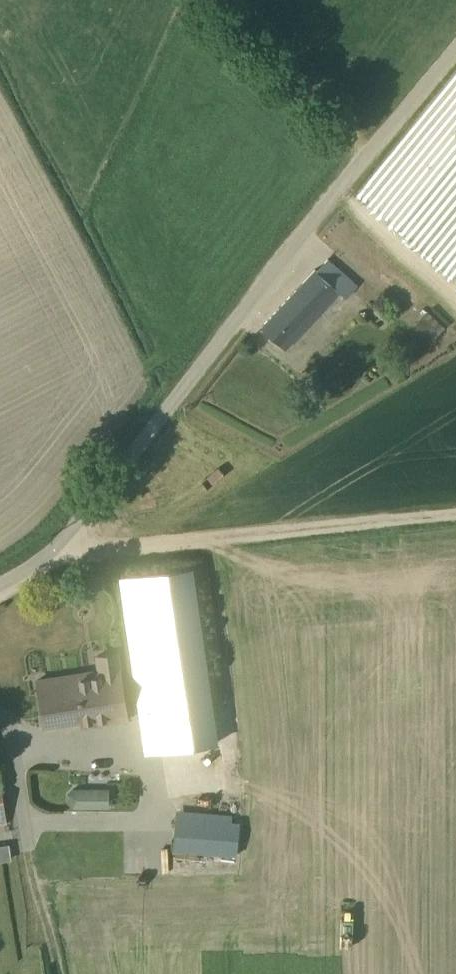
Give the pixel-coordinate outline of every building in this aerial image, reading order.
[(345,297),(356,286),(327,259),(316,271),(314,269),(260,327),(285,350),(339,292),(345,297)] [(144,753),(218,742),(191,567),(120,574),(144,753)] [(80,727),(126,720),(116,652),(96,655),(98,670),(36,679),(43,727),(79,722),(80,727)] [(70,807),(108,806),(108,787),(71,787),(65,793),(65,801),(70,807)] [(171,849),(235,855),(238,821),(230,820),(230,806),(183,803),(182,809),(178,809),(175,808),(171,849)] [(0,844),(0,860),(11,859),(8,843),(0,844)]
